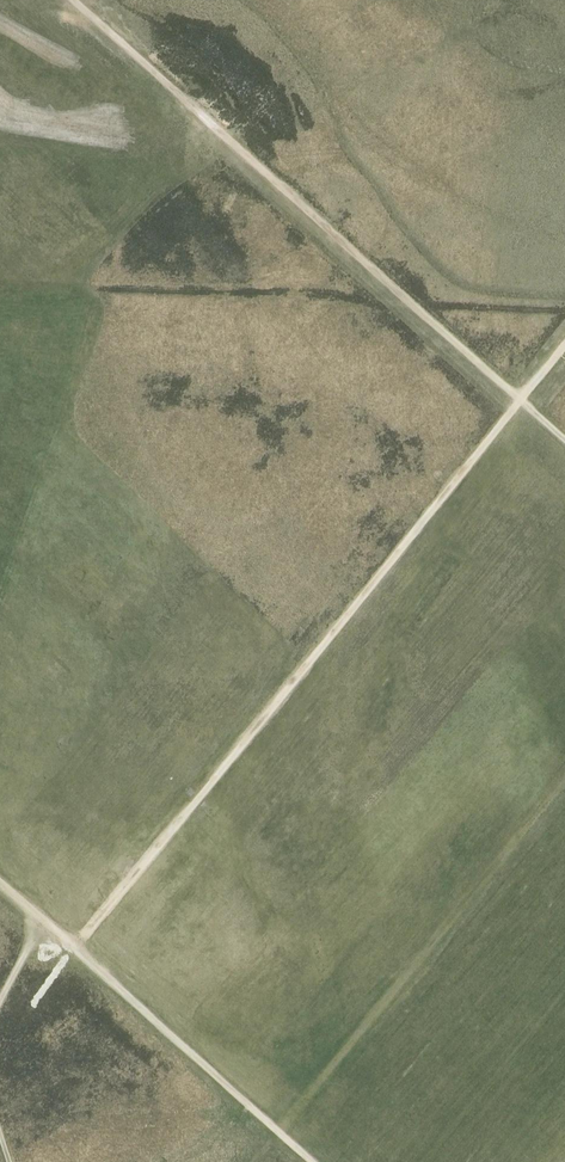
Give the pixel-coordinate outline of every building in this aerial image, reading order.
[(509,367),(520,367),(520,355),(508,356),(509,367)]
